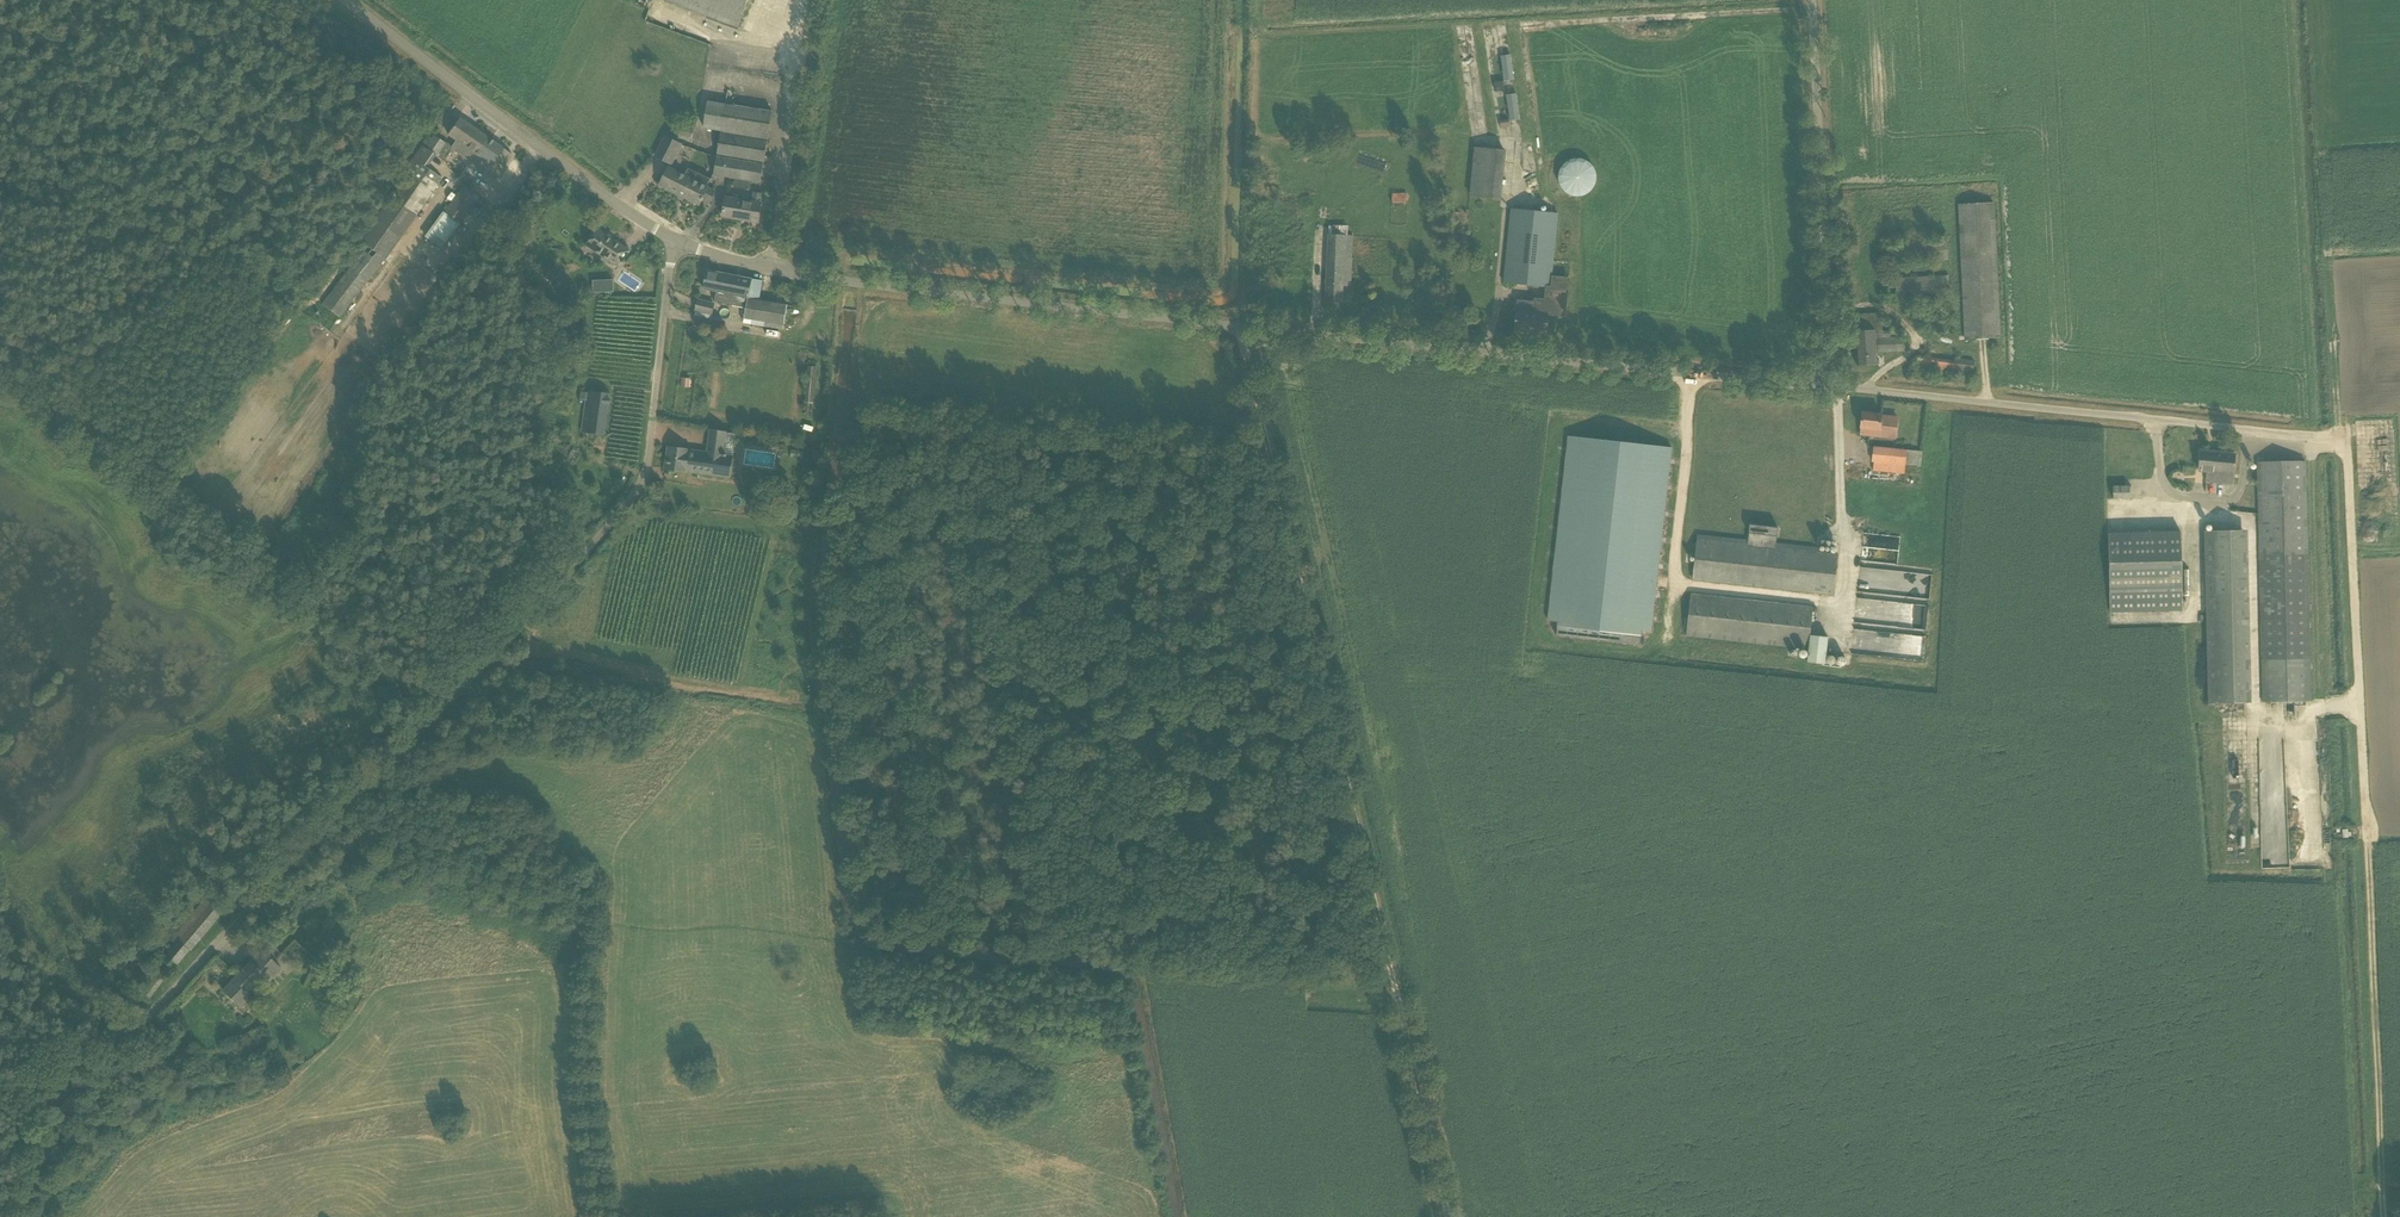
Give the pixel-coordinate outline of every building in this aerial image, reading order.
[(738,28),(749,0),(663,0),(738,28)] [(1511,53),(1501,55),(1504,80),(1514,79),(1511,53)] [(1505,94),(1511,120),(1521,118),(1516,92),(1505,94)] [(721,131),(725,104),(708,102),(704,128),(721,131)] [(725,104),(721,131),(717,157),(726,158),(764,164),(772,112),(725,104)] [(460,119),(448,135),(456,140),(451,147),(494,178),(511,154),(460,119)] [(694,129),(678,124),(675,134),(692,139),(694,129)] [(433,135),(433,136),(425,147),(436,155),(438,157),(447,144),(433,135)] [(656,156),(672,164),(682,143),(667,136),(656,156)] [(1502,198),(1505,148),(1473,146),(1470,196),(1502,198)] [(714,175),(723,177),(726,158),(717,157),(714,175)] [(442,179),(427,168),(412,158),(404,171),(407,173),(381,209),(407,229),(442,179)] [(726,158),(723,177),(761,183),(764,164),(726,158)] [(1577,196),(1583,196),(1587,194),(1591,191),(1593,188),(1595,183),(1596,178),(1596,174),(1595,169),(1593,166),(1590,162),(1586,160),(1581,158),(1576,158),(1572,159),(1568,160),(1564,163),(1561,167),(1559,171),(1558,175),(1558,179),(1559,184),(1561,188),(1565,191),(1568,194),(1572,195),(1577,196)] [(715,191),(708,188),(707,187),(710,180),(695,172),(692,180),(669,168),(661,185),(699,204),(702,200),(709,203),(715,191)] [(444,211),(461,223),(480,197),(463,185),(444,211)] [(758,222),(762,204),(761,203),(762,194),(754,193),(752,202),(726,198),(723,216),(758,222)] [(1391,194),(1391,204),(1405,204),(1405,194),(1391,194)] [(1993,204),(1958,205),(1966,340),(2001,339),(1993,204)] [(1512,208),(1504,283),(1550,288),(1558,213),(1512,208)] [(385,260),(407,229),(381,209),(359,240),(361,241),(344,263),(349,267),(321,303),(339,318),(385,260)] [(596,228),(585,244),(608,261),(618,268),(630,251),(596,228)] [(1348,236),(1329,235),(1326,299),(1343,300),(1343,286),(1351,286),(1353,236),(1348,236)] [(743,323),(783,330),(787,305),(759,301),(763,281),(708,270),(704,289),(716,292),(714,302),(746,308),(743,323)] [(1949,276),(1900,279),(1888,279),(1889,303),(1901,302),(1950,300),(1949,276)] [(603,281),(603,291),(612,291),(612,281),(603,281)] [(1564,313),(1566,289),(1557,288),(1556,301),(1550,301),(1549,310),(1555,311),(1555,312),(1564,313)] [(696,310),(712,314),(715,304),(698,300),(696,310)] [(1516,311),(1517,311),(1515,331),(1546,334),(1548,312),(1535,311),(1536,302),(1517,300),(1516,311)] [(1880,323),(1880,314),(1855,315),(1857,366),(1876,365),(1876,353),(1904,351),(1903,337),(1890,338),(1889,323),(1880,323)] [(1931,370),(1939,371),(1940,358),(1933,357),(1931,370)] [(1954,360),(1952,373),(1973,376),(1975,360),(1954,357),(1954,360)] [(814,402),(817,366),(810,365),(807,401),(814,402)] [(682,378),(681,387),(690,388),(691,380),(682,378)] [(582,430),(599,433),(611,435),(603,433),(604,428),(608,395),(609,396),(609,395),(587,392),(582,430)] [(814,403),(805,403),(804,417),(813,418),(814,403)] [(549,408),(547,420),(559,421),(560,410),(549,408)] [(1899,416),(1881,414),(1863,412),(1860,435),(1896,439),(1899,416)] [(669,447),(666,469),(685,472),(686,472),(729,478),(732,458),(723,457),(726,432),(710,430),(707,454),(689,451),(689,450),(669,447)] [(1568,436),(1548,621),(1651,632),(1672,448),(1568,436)] [(1907,449),(1904,448),(1874,445),(1872,462),(1874,463),(1873,471),(1904,474),(1905,465),(1921,466),(1922,451),(1907,450),(1907,449)] [(2201,451),(2199,471),(2207,472),(2206,482),(2215,483),(2218,453),(2201,451)] [(2215,483),(2232,485),(2235,454),(2218,453),(2215,483)] [(2305,462),(2258,463),(2263,702),(2310,701),(2310,660),(2305,462)] [(2113,486),(2113,500),(2130,500),(2130,486),(2113,486)] [(1837,554),(1776,547),(1778,528),(1750,525),(1748,544),(1698,539),(1693,580),(1833,595),(1837,554)] [(2248,530),(2204,531),(2208,703),(2251,702),(2248,530)] [(2180,531),(2108,532),(2110,612),(2182,611),(2180,531)] [(1897,563),(1900,537),(1871,534),(1870,546),(1863,545),(1862,558),(1897,563)] [(1817,612),(1817,608),(1691,594),(1687,636),(1808,649),(1812,612),(1817,612)] [(1828,638),(1810,637),(1807,663),(1825,666),(1828,638)] [(2223,794),(2222,779),(2210,780),(2211,794),(2223,794)] [(222,991),(231,999),(240,1008),(252,995),(247,991),(261,976),(268,982),(281,968),(261,950),(222,991)] [(153,970),(147,976),(158,985),(163,979),(153,970)]
